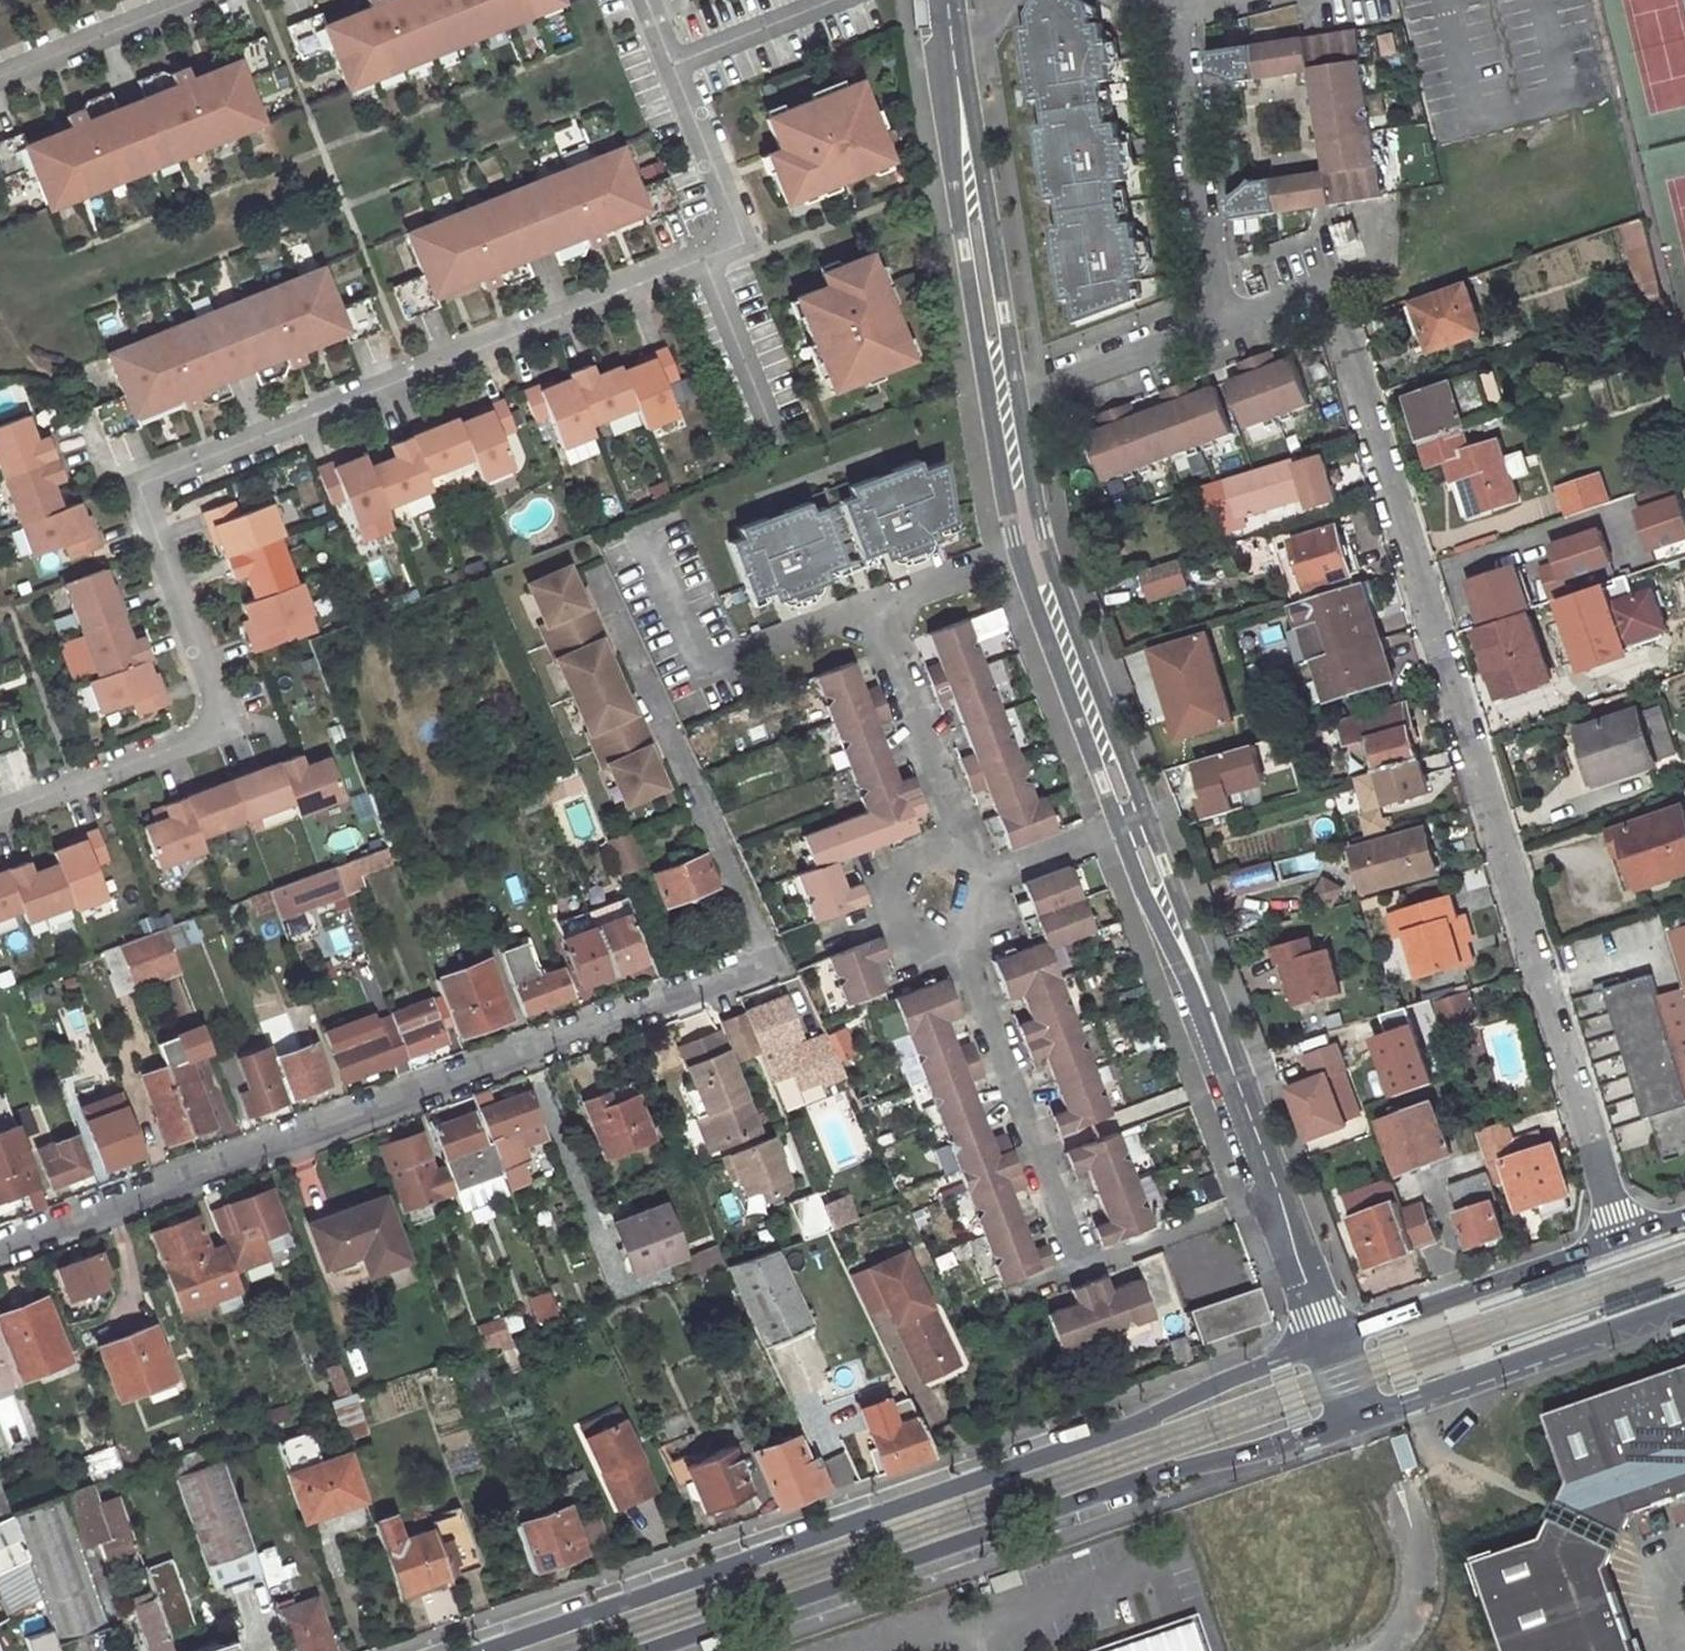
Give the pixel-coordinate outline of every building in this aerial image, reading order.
[(309,57),(338,46),(354,86),(568,4),(567,0),(372,0),(373,3),(375,8),(332,25),(330,19),(328,13),(298,25),(297,26),(309,57)] [(1019,23),(1031,98),(1041,96),(1045,121),(1035,123),(1046,197),(1056,195),(1061,220),(1051,222),(1063,297),(1074,296),(1078,321),(1138,300),(1135,284),(1134,279),(1143,278),(1142,270),(1140,260),(1147,259),(1142,234),(1136,235),(1134,222),(1133,218),(1124,220),(1116,180),(1128,178),(1126,171),(1124,161),(1130,160),(1125,135),(1121,135),(1119,126),(1118,119),(1108,121),(1100,80),(1112,78),(1111,72),(1109,62),(1114,61),(1110,36),(1105,37),(1103,25),(1102,20),(1093,22),(1092,17),(1089,2),(1086,0),(1033,0),(1026,11),(1028,21),(1019,23)] [(1092,17),(1098,15),(1096,0),(1089,2),(1092,17)] [(332,25),(375,8),(373,3),(330,19),(332,25)] [(1109,62),(1111,72),(1113,72),(1116,71),(1119,66),(1119,60),(1123,59),(1119,35),(1115,35),(1115,31),(1114,29),(1110,26),(1108,25),(1103,25),(1105,37),(1110,36),(1114,61),(1109,62)] [(1363,61),(1357,26),(1211,48),(1214,70),(1241,79),(1312,68),(1325,168),(1254,178),(1231,194),(1235,217),(1383,195),(1378,160),(1376,149),(1371,117),(1365,117),(1363,106),(1369,105),(1363,61)] [(270,119),(254,79),(282,68),(270,36),(268,38),(237,49),(239,54),(242,61),(199,78),(196,71),(194,66),(177,72),(167,69),(148,77),(150,83),(152,89),(154,95),(124,107),(122,100),(119,94),(118,88),(96,97),(92,105),(72,113),(75,119),(77,126),(33,143),(31,136),(28,130),(0,141),(0,148),(11,175),(39,164),(54,206),(270,119)] [(239,54),(196,71),(199,78),(242,61),(239,54)] [(1372,71),(1370,60),(1363,61),(1365,73),(1372,71)] [(787,148),(792,162),(771,171),(784,204),(889,162),(858,82),(765,118),(776,148),(778,151),(787,148)] [(1365,117),(1371,117),(1369,105),(1363,106),(1365,117)] [(75,119),(31,136),(33,143),(77,126),(75,119)] [(1124,161),(1126,171),(1128,171),(1131,170),(1134,166),(1135,159),(1140,158),(1135,133),(1131,133),(1130,130),(1128,127),(1125,126),(1120,125),(1119,126),(1121,135),(1125,135),(1130,160),(1124,161)] [(411,317),(414,316),(445,303),(442,296),(440,290),(482,273),(484,280),(494,276),(506,279),(514,282),(535,273),(533,269),(530,262),(527,256),(558,243),(561,250),(563,256),(566,262),(587,253),(591,246),(610,239),(607,231),(604,225),(648,208),(650,214),(653,221),(681,210),(683,209),(682,206),(677,193),(672,181),(671,177),(641,189),(624,147),(412,231),(428,272),(398,285),(411,317)] [(1385,159),(1382,147),(1376,149),(1378,160),(1385,159)] [(771,171),(792,162),(787,148),(778,151),(765,156),(771,171)] [(648,208),(604,225),(607,231),(650,214),(648,208)] [(1353,220),(1334,227),(1340,244),(1360,237),(1353,220)] [(1140,260),(1142,270),(1144,270),(1149,268),(1152,263),(1152,257),(1156,256),(1151,232),(1147,233),(1147,228),(1146,226),(1144,223),(1140,221),(1136,221),(1134,222),(1136,235),(1142,234),(1147,259),(1140,260)] [(793,298),(830,393),(911,361),(868,254),(836,267),(843,287),(830,292),(830,291),(827,284),(793,298)] [(218,308),(199,316),(167,329),(137,341),(114,350),(130,391),(102,403),(114,435),(147,422),(145,416),(143,411),(185,393),(187,399),(189,405),(208,398),(216,401),(236,393),(234,387),(232,381),(229,375),(260,362),(265,375),(267,380),(290,371),(294,364),(312,356),(309,349),(307,343),(349,326),(352,332),(354,339),(383,328),(386,327),(372,295),(343,306),(327,264),(302,274),(271,287),(241,299),(218,308)] [(830,292),(843,287),(836,267),(823,273),(826,282),(827,284),(830,291),(830,292)] [(482,273),(440,290),(442,296),(484,280),(482,273)] [(1145,298),(1143,282),(1135,284),(1138,300),(1145,298)] [(1469,285),(1420,302),(1436,350),(1486,333),(1469,285)] [(349,326),(307,343),(309,349),(352,332),(349,326)] [(640,366),(625,371),(640,407),(648,428),(680,417),(667,384),(682,379),(670,348),(654,355),(656,360),(640,366)] [(1238,403),(1304,381),(1295,356),(1280,362),(1275,348),(1241,361),(1246,375),(1230,380),(1238,403)] [(640,366),(656,360),(654,355),(638,361),(640,366)] [(576,378),(594,425),(640,407),(625,371),(623,366),(597,376),(593,366),(574,373),(576,378)] [(528,391),(540,421),(552,417),(553,416),(565,448),(599,435),(594,425),(576,378),(560,385),(544,391),(542,385),(528,391)] [(1225,407),(1217,386),(1202,391),(1197,378),(1162,391),(1168,405),(1137,415),(1132,402),(1098,416),(1103,430),(1088,434),(1094,451),(1225,407)] [(1481,378),(1410,401),(1426,446),(1462,433),(1495,421),(1481,378)] [(544,391),(560,385),(558,379),(542,385),(544,391)] [(1304,381),(1238,403),(1247,428),(1265,421),(1275,418),(1283,415),(1292,412),(1312,404),(1304,381)] [(145,416),(187,399),(185,393),(143,411),(145,416)] [(479,416),(464,422),(479,460),(487,478),(519,467),(507,434),(521,429),(509,398),(493,404),(496,410),(479,416)] [(493,404),(477,410),(479,416),(496,410),(493,404)] [(1225,407),(1094,451),(1105,482),(1124,475),(1134,471),(1141,469),(1151,465),(1188,451),(1199,447),(1205,444),(1215,441),(1235,433),(1225,407)] [(66,450),(59,432),(45,437),(36,410),(0,422),(0,445),(10,471),(27,465),(66,450)] [(1285,422),(1295,418),(1292,412),(1283,415),(1285,422)] [(416,434),(434,478),(479,460),(464,422),(462,416),(443,423),(416,434)] [(1268,428),(1278,425),(1275,418),(1265,421),(1268,428)] [(441,419),(414,429),(416,434),(443,423),(441,419)] [(1476,517),(1519,502),(1498,444),(1470,454),(1462,433),(1426,446),(1432,468),(1450,462),(1455,481),(1464,478),(1476,517)] [(374,463),(393,509),(438,491),(416,434),(394,443),(398,454),(374,463)] [(1205,444),(1207,452),(1217,448),(1215,441),(1205,444)] [(1188,451),(1190,458),(1201,454),(1199,447),(1188,451)] [(1518,449),(1503,453),(1510,476),(1526,472),(1518,449)] [(10,471),(27,518),(49,511),(70,503),(71,503),(61,476),(73,471),(66,450),(27,465),(10,471)] [(324,469),(336,499),(349,493),(362,527),(395,514),(393,509),(374,463),(370,451),(354,458),(324,469)] [(323,465),(324,469),(354,458),(352,453),(323,465)] [(1238,518),(1307,496),(1311,507),(1335,499),(1331,485),(1326,470),(1322,458),(1299,465),(1297,459),(1226,481),(1238,518)] [(1143,476),(1153,472),(1151,465),(1141,469),(1143,476)] [(921,466),(850,493),(853,502),(842,506),(863,564),(879,557),(884,555),(889,567),(893,565),(903,561),(905,564),(927,556),(926,552),(935,549),(942,546),(938,535),(942,534),(957,528),(947,467),(925,474),(921,466)] [(1326,470),(1331,485),(1341,482),(1336,467),(1326,470)] [(1124,475),(1126,482),(1137,478),(1134,471),(1124,475)] [(1610,504),(1601,476),(1562,488),(1566,501),(1565,502),(1570,518),(1610,504)] [(1672,481),(1627,491),(1640,548),(1684,538),(1672,481)] [(49,511),(27,518),(41,554),(75,542),(77,548),(79,555),(111,545),(108,536),(106,528),(99,531),(90,508),(87,497),(71,503),(70,503),(49,511)] [(239,552),(292,532),(297,530),(285,500),(250,513),(246,500),(217,510),(223,526),(228,524),(235,540),(239,552)] [(90,508),(99,531),(106,528),(97,505),(90,508)] [(809,508),(738,534),(743,543),(730,548),(752,605),(767,600),(772,598),(776,608),(782,606),(791,603),(793,607),(817,598),(815,593),(823,590),(831,587),(826,577),(831,576),(846,569),(825,512),(812,517),(809,508)] [(1522,555),(1577,537),(1570,518),(1516,535),(1522,555)] [(223,526),(229,542),(235,540),(228,524),(223,526)] [(1292,543),(1307,589),(1358,573),(1348,542),(1341,545),(1336,527),(1292,541),(1292,543)] [(942,534),(945,541),(958,537),(957,528),(942,534)] [(292,532),(239,552),(249,575),(260,571),(270,594),(311,579),(292,532)] [(1277,548),(1292,594),(1295,604),(1311,600),(1307,589),(1292,543),(1277,548)] [(67,547),(38,558),(42,569),(71,559),(67,547)] [(903,561),(893,565),(894,566),(899,571),(902,571),(906,570),(907,569),(908,572),(931,564),(930,561),(933,560),(936,556),(936,551),(935,549),(926,552),(927,556),(905,564),(903,561)] [(879,557),(863,564),(866,572),(877,567),(881,561),(879,557)] [(1153,598),(1191,587),(1182,559),(1145,570),(1153,598)] [(130,612),(119,583),(113,565),(81,577),(73,580),(89,627),(103,622),(130,612)] [(556,659),(587,731),(585,733),(599,768),(605,765),(622,804),(663,788),(647,749),(643,751),(629,717),(633,715),(602,642),(598,643),(584,610),(588,609),(570,566),(529,585),(545,623),(540,625),(554,660),(556,659)] [(1542,605),(1529,567),(1514,573),(1527,613),(1533,611),(1533,608),(1542,605)] [(849,578),(846,569),(831,576),(832,577),(833,578),(838,580),(842,580),(849,578)] [(1514,573),(1514,570),(1471,584),(1484,627),(1527,613),(1514,573)] [(270,594),(257,598),(264,616),(270,632),(265,634),(270,650),(300,638),(295,624),(327,612),(315,577),(311,579),(270,594)] [(135,611),(125,582),(119,583),(130,612),(135,611)] [(1379,641),(1368,601),(1375,599),(1370,582),(1311,600),(1295,604),(1291,606),(1301,635),(1292,638),(1299,666),(1311,662),(1379,641)] [(791,603),(782,606),(782,607),(784,610),(788,613),(793,613),(795,612),(796,615),(820,606),(819,603),(823,600),(824,598),(825,593),(823,590),(815,593),(817,598),(793,607),(791,603)] [(1651,593),(1650,591),(1570,620),(1573,628),(1570,633),(1576,650),(1581,651),(1584,660),(1623,645),(1664,630),(1656,607),(1662,605),(1657,591),(1651,593)] [(767,600),(752,605),(755,613),(770,608),(767,600)] [(606,640),(592,607),(588,609),(584,610),(598,643),(602,642),(606,640)] [(153,657),(159,655),(151,635),(140,639),(130,612),(103,622),(89,627),(106,674),(153,657)] [(270,632),(264,616),(258,617),(265,634),(270,632)] [(943,678),(983,663),(977,646),(970,648),(966,639),(973,636),(966,617),(926,632),(936,660),(923,665),(930,683),(943,678)] [(1499,698),(1551,681),(1530,618),(1478,636),(1499,698)] [(1234,722),(1207,633),(1153,649),(1169,700),(1175,698),(1180,715),(1184,714),(1191,736),(1234,722)] [(977,646),(973,636),(966,639),(970,648),(977,646)] [(1323,702),(1392,682),(1379,641),(1311,662),(1323,702)] [(109,713),(142,701),(148,714),(177,703),(172,691),(172,689),(166,691),(160,674),(153,657),(106,674),(95,678),(109,713)] [(864,688),(853,659),(814,674),(821,694),(827,691),(831,701),(825,703),(831,720),(870,705),(884,700),(878,683),(864,688)] [(950,695),(960,724),(1001,709),(993,690),(986,692),(983,682),(990,680),(983,663),(943,678),(930,683),(936,699),(950,695)] [(172,689),(165,672),(160,674),(166,691),(172,689)] [(983,682),(986,692),(993,690),(990,680),(983,682)] [(821,694),(825,703),(831,701),(827,691),(821,694)] [(1181,739),(1191,736),(1184,714),(1180,715),(1175,698),(1169,700),(1181,739)] [(887,751),(876,722),(890,717),(884,700),(870,705),(831,720),(838,737),(844,735),(848,746),(842,748),(848,765),(887,751)] [(1364,745),(1374,743),(1382,772),(1417,763),(1413,747),(1409,733),(1413,732),(1404,701),(1342,719),(1349,746),(1363,742),(1364,745)] [(0,755),(34,742),(20,709),(0,717),(0,754),(0,755)] [(960,724),(971,752),(959,756),(965,773),(978,769),(1017,754),(1012,738),(1005,741),(1001,730),(1007,728),(1001,709),(960,724)] [(629,717),(643,751),(647,749),(652,747),(638,713),(633,715),(629,717)] [(1639,717),(1581,735),(1598,787),(1655,768),(1639,717)] [(1001,730),(1005,741),(1012,738),(1007,728),(1001,730)] [(1417,747),(1413,732),(1409,733),(1413,747),(1417,747)] [(838,737),(842,748),(848,746),(844,735),(838,737)] [(1382,772),(1374,743),(1364,745),(1372,776),(1382,772)] [(1264,784),(1253,745),(1195,762),(1206,801),(1208,808),(1203,810),(1206,821),(1235,813),(1229,794),(1242,790),(1264,784)] [(862,783),(865,792),(859,794),(865,810),(918,791),(912,774),(897,779),(887,751),(848,765),(856,785),(862,783)] [(278,761),(293,801),(298,815),(344,798),(328,756),(302,765),(298,754),(278,761)] [(985,788),(995,814),(1035,799),(1028,781),(1021,783),(1018,773),(1024,771),(1017,754),(978,769),(965,773),(973,792),(985,788)] [(247,819),(293,801),(278,761),(262,767),(232,778),(236,791),(247,819)] [(232,778),(262,767),(260,762),(230,774),(232,778)] [(1391,807),(1427,797),(1417,763),(1382,772),(1391,807)] [(1018,773),(1021,783),(1028,781),(1024,771),(1018,773)] [(548,811),(588,796),(580,774),(540,789),(548,811)] [(200,837),(247,819),(236,791),(232,778),(214,785),(185,796),(189,808),(200,837)] [(212,780),(183,791),(185,796),(214,785),(212,780)] [(865,792),(862,783),(856,785),(859,794),(865,792)] [(1242,790),(1229,794),(1235,813),(1247,809),(1242,790)] [(865,810),(855,814),(867,847),(916,829),(911,815),(925,809),(918,791),(865,810)] [(142,825),(158,868),(205,850),(200,837),(189,808),(185,796),(164,804),(168,816),(142,825)] [(1001,831),(1008,848),(1057,830),(1044,796),(1035,799),(995,814),(983,819),(989,836),(1001,831)] [(1682,813),(1612,835),(1618,855),(1628,853),(1641,891),(1684,877),(1684,822),(1682,813)] [(833,861),(867,847),(855,814),(838,821),(803,833),(809,851),(813,861),(815,867),(833,861)] [(73,908),(75,912),(109,900),(97,866),(109,862),(98,829),(82,836),(84,842),(67,849),(53,854),(57,865),(73,908)] [(1353,852),(1391,841),(1388,831),(1350,842),(1353,852)] [(1391,841),(1353,852),(1354,855),(1366,894),(1403,883),(1418,879),(1435,873),(1434,871),(1422,831),(1420,832),(1403,837),(1391,841)] [(631,833),(612,840),(626,875),(645,868),(631,833)] [(67,849),(84,842),(82,836),(64,843),(67,849)] [(355,878),(390,865),(383,848),(348,861),(355,878)] [(806,864),(813,861),(809,851),(803,854),(806,864)] [(685,852),(669,858),(674,871),(654,878),(665,907),(714,889),(702,859),(690,863),(685,852)] [(339,887),(356,880),(355,878),(348,861),(332,867),(338,883),(339,887)] [(807,900),(815,921),(863,903),(856,883),(843,888),(833,861),(815,867),(798,874),(803,889),(807,900)] [(22,913),(26,925),(73,908),(57,865),(31,875),(27,864),(6,872),(22,913)] [(1070,866),(1075,880),(1082,877),(1077,864),(1070,866)] [(1019,922),(1081,899),(1075,880),(1070,866),(1020,885),(1026,900),(1013,905),(1019,922)] [(1240,895),(1274,886),(1267,866),(1232,876),(1240,895)] [(301,897),(338,883),(332,867),(294,881),(301,897)] [(22,913),(6,872),(0,874),(0,921),(22,913)] [(276,912),(302,903),(301,897),(294,881),(268,891),(276,912)] [(796,892),(800,903),(807,900),(803,889),(796,892)] [(1044,948),(1093,930),(1092,925),(1087,915),(1081,899),(1019,922),(1025,937),(1038,933),(1042,943),(1044,948)] [(1404,934),(1416,976),(1458,963),(1446,922),(1454,920),(1449,899),(1389,916),(1395,937),(1404,934)] [(563,942),(579,985),(610,974),(640,963),(625,919),(622,920),(616,903),(587,914),(593,931),(563,942)] [(1087,915),(1092,925),(1098,923),(1094,912),(1087,915)] [(587,914),(556,924),(563,942),(593,931),(587,914)] [(1470,960),(1458,919),(1454,920),(1446,922),(1458,963),(1470,960)] [(171,928),(178,948),(198,941),(191,921),(171,928)] [(134,990),(180,971),(163,930),(118,947),(134,990)] [(879,988),(869,963),(885,957),(878,937),(828,956),(834,972),(838,982),(844,1000),(879,988)] [(1284,963),(1293,999),(1296,1009),(1340,996),(1326,951),(1312,955),(1307,939),(1272,949),(1277,965),(1284,963)] [(1018,994),(1059,979),(1047,948),(1044,948),(1042,943),(1016,953),(1006,957),(991,963),(1005,1000),(1018,994)] [(1003,950),(1006,957),(1016,953),(1014,946),(1003,950)] [(1277,965),(1287,1001),(1293,999),(1284,963),(1277,965)] [(562,971),(511,990),(520,1014),(571,995),(562,971)] [(827,975),(831,985),(838,982),(834,972),(827,975)] [(932,976),(922,979),(925,986),(934,983),(932,976)] [(455,1037),(508,1018),(498,993),(492,977),(439,995),(440,997),(452,1028),(455,1037)] [(1018,994),(1027,1021),(1015,1026),(1021,1044),(1075,1024),(1068,1004),(1061,1007),(1058,997),(1064,994),(1059,979),(1018,994)] [(907,1035),(943,1021),(957,1017),(943,980),(934,983),(925,986),(894,998),(907,1035)] [(1605,997),(1647,1126),(1652,1125),(1667,1168),(1684,1162),(1684,1001),(1684,998),(1659,1006),(1652,982),(1605,997)] [(1061,1007),(1068,1004),(1064,994),(1058,997),(1061,1007)] [(1463,994),(1455,997),(1463,1021),(1472,1018),(1463,994)] [(452,1028),(440,997),(427,1002),(439,1034),(452,1028)] [(1455,997),(1439,1003),(1448,1027),(1463,1021),(1455,997)] [(799,1022),(788,998),(740,1016),(755,1052),(795,1037),(791,1026),(799,1022)] [(439,1034),(427,1002),(389,1016),(404,1056),(442,1043),(439,1034)] [(1439,1003),(1431,1006),(1440,1030),(1448,1027),(1439,1003)] [(1407,1006),(1379,1011),(1382,1029),(1365,1032),(1375,1094),(1420,1087),(1407,1006)] [(376,1021),(374,1014),(323,1033),(341,1080),(392,1062),(376,1021)] [(389,1016),(376,1021),(392,1062),(404,1056),(389,1016)] [(755,1052),(740,1016),(718,1026),(733,1061),(755,1052)] [(919,1049),(923,1059),(917,1061),(924,1081),(974,1062),(967,1043),(954,1048),(943,1021),(907,1035),(913,1051),(919,1049)] [(1041,1055),(1052,1085),(1092,1070),(1085,1050),(1078,1052),(1074,1041),(1081,1039),(1075,1024),(1021,1044),(1028,1060),(1041,1055)] [(713,1034),(675,1050),(679,1058),(716,1042),(713,1034)] [(1078,1052),(1085,1050),(1081,1039),(1074,1041),(1078,1052)] [(756,1134),(716,1042),(679,1058),(689,1085),(678,1090),(691,1122),(699,1118),(710,1146),(721,1142),(724,1147),(730,1145),(747,1137),(756,1134)] [(330,1085),(315,1046),(275,1061),(280,1072),(290,1100),(330,1085)] [(1340,1046),(1308,1058),(1316,1081),(1289,1091),(1308,1142),(1346,1128),(1328,1079),(1344,1073),(1350,1071),(1340,1046)] [(913,1051),(917,1061),(923,1059),(919,1049),(913,1051)] [(212,1126),(186,1058),(164,1066),(190,1134),(212,1126)] [(846,1084),(834,1058),(817,1067),(829,1091),(846,1084)] [(941,1126),(977,1112),(967,1084),(980,1079),(974,1062),(924,1081),(929,1095),(935,1093),(939,1103),(933,1105),(941,1126)] [(164,1066),(141,1075),(166,1142),(190,1134),(164,1066)] [(1096,1101),(1092,1089),(1098,1087),(1092,1070),(1052,1085),(1070,1131),(1109,1116),(1103,1098),(1096,1101)] [(276,1082),(241,1095),(249,1115),(290,1100),(280,1072),(273,1075),(276,1082)] [(1359,1114),(1344,1073),(1328,1079),(1343,1120),(1359,1114)] [(636,1098),(631,1086),(599,1098),(603,1110),(636,1098)] [(1096,1101),(1103,1098),(1098,1087),(1092,1089),(1096,1101)] [(523,1162),(511,1132),(539,1122),(528,1093),(475,1113),(488,1144),(498,1171),(523,1162)] [(929,1095),(933,1105),(939,1103),(935,1093),(929,1095)] [(121,1095),(83,1109),(105,1166),(143,1152),(121,1095)] [(599,1098),(579,1105),(601,1162),(652,1143),(636,1098),(603,1110),(599,1098)] [(1431,1106),(1381,1124),(1399,1174),(1449,1155),(1431,1106)] [(950,1152),(958,1173),(1009,1154),(1001,1134),(988,1140),(977,1112),(941,1126),(946,1142),(952,1140),(956,1150),(950,1152)] [(17,1132),(14,1123),(11,1114),(1,1118),(3,1124),(0,1125),(0,1139),(17,1132)] [(38,1130),(33,1116),(14,1123),(17,1132),(19,1136),(38,1130)] [(470,1116),(431,1130),(444,1160),(439,1162),(441,1168),(450,1190),(451,1192),(499,1174),(488,1144),(481,1146),(470,1116)] [(691,1122),(705,1156),(724,1147),(721,1142),(710,1146),(699,1118),(691,1122)] [(1505,1127),(1476,1137),(1484,1162),(1493,1187),(1509,1182),(1519,1212),(1539,1205),(1544,1220),(1573,1209),(1552,1148),(1527,1156),(1521,1141),(1510,1144),(1505,1127)] [(40,1163),(48,1186),(89,1171),(76,1136),(54,1145),(59,1156),(40,1163)] [(432,1175),(430,1172),(416,1136),(380,1150),(395,1189),(403,1208),(438,1195),(432,1175)] [(1084,1169),(1094,1197),(1133,1183),(1126,1162),(1120,1164),(1116,1155),(1123,1153),(1117,1136),(1077,1151),(1064,1156),(1070,1174),(1084,1169)] [(735,1155),(751,1148),(747,1137),(730,1145),(735,1155)] [(946,1142),(950,1152),(956,1150),(952,1140),(946,1142)] [(735,1180),(743,1198),(758,1192),(763,1204),(783,1196),(788,1190),(766,1141),(751,1148),(735,1155),(720,1161),(729,1183),(735,1180)] [(1126,1162),(1123,1153),(1116,1155),(1120,1164),(1126,1162)] [(965,1193),(1016,1174),(1009,1154),(958,1173),(965,1193)] [(25,1188),(35,1211),(46,1206),(29,1162),(6,1171),(0,1155),(0,1198),(25,1188)] [(1462,1185),(1449,1190),(1470,1250),(1504,1238),(1491,1204),(1498,1201),(1493,1187),(1484,1162),(1458,1172),(1462,1185)] [(432,1175),(438,1195),(450,1190),(441,1168),(430,1172),(432,1175)] [(974,1218),(982,1238),(1020,1225),(1009,1195),(1023,1190),(1016,1174),(965,1193),(971,1208),(977,1206),(980,1216),(974,1218)] [(1390,1182),(1350,1197),(1365,1241),(1358,1243),(1368,1271),(1416,1253),(1390,1182)] [(503,1183),(488,1189),(503,1225),(518,1220),(503,1183)] [(1138,1213),(1133,1202),(1140,1200),(1133,1183),(1094,1197),(1104,1224),(1091,1229),(1098,1248),(1150,1229),(1144,1210),(1138,1213)] [(269,1190),(222,1208),(208,1214),(221,1248),(231,1273),(292,1250),(284,1230),(269,1190)] [(813,1194),(786,1204),(801,1243),(830,1233),(813,1194)] [(1144,1210),(1140,1200),(1133,1202),(1138,1213),(1144,1210)] [(381,1202),(309,1229),(323,1266),(361,1253),(368,1272),(404,1260),(381,1202)] [(971,1208),(974,1218),(980,1216),(977,1206),(971,1208)] [(1436,1246),(1422,1206),(1402,1213),(1416,1253),(1436,1246)] [(663,1209),(612,1228),(631,1277),(681,1258),(663,1209)] [(194,1220),(150,1236),(182,1317),(240,1296),(231,1273),(221,1248),(208,1252),(194,1220)] [(751,1221),(717,1233),(723,1253),(718,1255),(724,1269),(764,1256),(751,1221)] [(992,1265),(999,1286),(1051,1266),(1044,1248),(1031,1254),(1020,1225),(982,1238),(988,1255),(994,1253),(998,1262),(992,1265)] [(1166,1248),(1178,1281),(1195,1275),(1203,1299),(1251,1282),(1232,1225),(1166,1248)] [(782,1266),(808,1257),(801,1243),(776,1252),(782,1266)] [(945,1340),(904,1251),(877,1263),(891,1294),(883,1297),(916,1370),(942,1357),(945,1340)] [(767,1354),(810,1331),(782,1266),(776,1252),(764,1256),(724,1269),(765,1355),(767,1354)] [(988,1255),(992,1265),(998,1262),(994,1253),(988,1255)] [(98,1257),(56,1272),(64,1292),(76,1287),(81,1298),(105,1288),(101,1279),(105,1277),(98,1257)] [(891,1294),(877,1263),(869,1267),(883,1297),(891,1294)] [(1119,1325),(1129,1322),(1131,1328),(1152,1320),(1138,1283),(1108,1295),(1102,1280),(1086,1286),(1103,1331),(1105,1338),(1122,1331),(1119,1325)] [(1192,1340),(1263,1319),(1253,1285),(1182,1307),(1192,1340)] [(1088,1344),(1105,1338),(1103,1331),(1086,1286),(1070,1292),(1075,1306),(1045,1318),(1059,1355),(1079,1347),(1077,1341),(1085,1337),(1088,1344)] [(46,1312),(17,1323),(15,1317),(0,1322),(0,1341),(9,1365),(16,1382),(66,1363),(46,1312)] [(497,1317),(477,1324),(486,1349),(506,1342),(497,1317)] [(1122,1331),(1131,1328),(1129,1322),(1119,1325),(1122,1331)] [(148,1332),(98,1352),(117,1402),(168,1382),(148,1332)] [(1079,1347),(1088,1344),(1085,1337),(1077,1341),(1079,1347)] [(942,1357),(916,1370),(921,1381),(939,1373),(957,1365),(945,1340),(942,1357)] [(9,1365),(0,1341),(0,1368),(9,1365)] [(1684,1500),(1684,1376),(1558,1423),(1578,1484),(1570,1502),(1634,1535),(1644,1514),(1684,1500)] [(880,1423),(864,1429),(882,1473),(933,1455),(906,1399),(886,1408),(894,1426),(884,1430),(880,1423)] [(614,1413),(578,1430),(583,1440),(619,1423),(614,1413)] [(654,1493),(619,1423),(583,1440),(618,1510),(654,1493)] [(792,1441),(753,1454),(775,1507),(813,1493),(814,1495),(830,1488),(820,1467),(806,1473),(792,1441)] [(260,1574),(216,1448),(171,1463),(177,1480),(173,1481),(212,1591),(260,1574)] [(703,1513),(750,1495),(730,1449),(708,1458),(684,1468),(681,1461),(666,1467),(677,1489),(689,1484),(703,1513)] [(708,1458),(705,1452),(681,1461),(684,1468),(708,1458)] [(361,1500),(345,1455),(285,1476),(300,1520),(361,1500)] [(97,1541),(103,1559),(133,1548),(117,1502),(96,1509),(87,1486),(60,1495),(78,1548),(97,1541)] [(37,1600),(53,1644),(106,1626),(78,1548),(60,1495),(7,1514),(24,1562),(37,1600)] [(568,1512),(515,1529),(531,1576),(603,1549),(594,1524),(576,1531),(568,1512)] [(24,1562),(7,1514),(0,1518),(0,1574),(24,1562)] [(1512,1650),(1647,1650),(1619,1569),(1627,1550),(1627,1549),(1563,1517),(1552,1540),(1482,1563),(1512,1650)] [(398,1543),(389,1518),(370,1526),(395,1595),(448,1578),(432,1530),(398,1543)] [(478,1565),(462,1519),(432,1530),(448,1578),(478,1565)] [(12,1615),(37,1600),(24,1562),(0,1574),(0,1585),(12,1615)] [(189,1629),(165,1562),(141,1570),(150,1594),(165,1637),(189,1629)] [(398,1606),(451,1587),(448,1578),(395,1595),(398,1606)] [(131,1601),(149,1650),(169,1650),(165,1637),(150,1594),(131,1601)] [(317,1597),(277,1611),(292,1650),(336,1650),(317,1597)] [(1210,1619),(1122,1650),(1222,1650),(1210,1619)] [(230,1641),(201,1650),(234,1650),(230,1641)]
